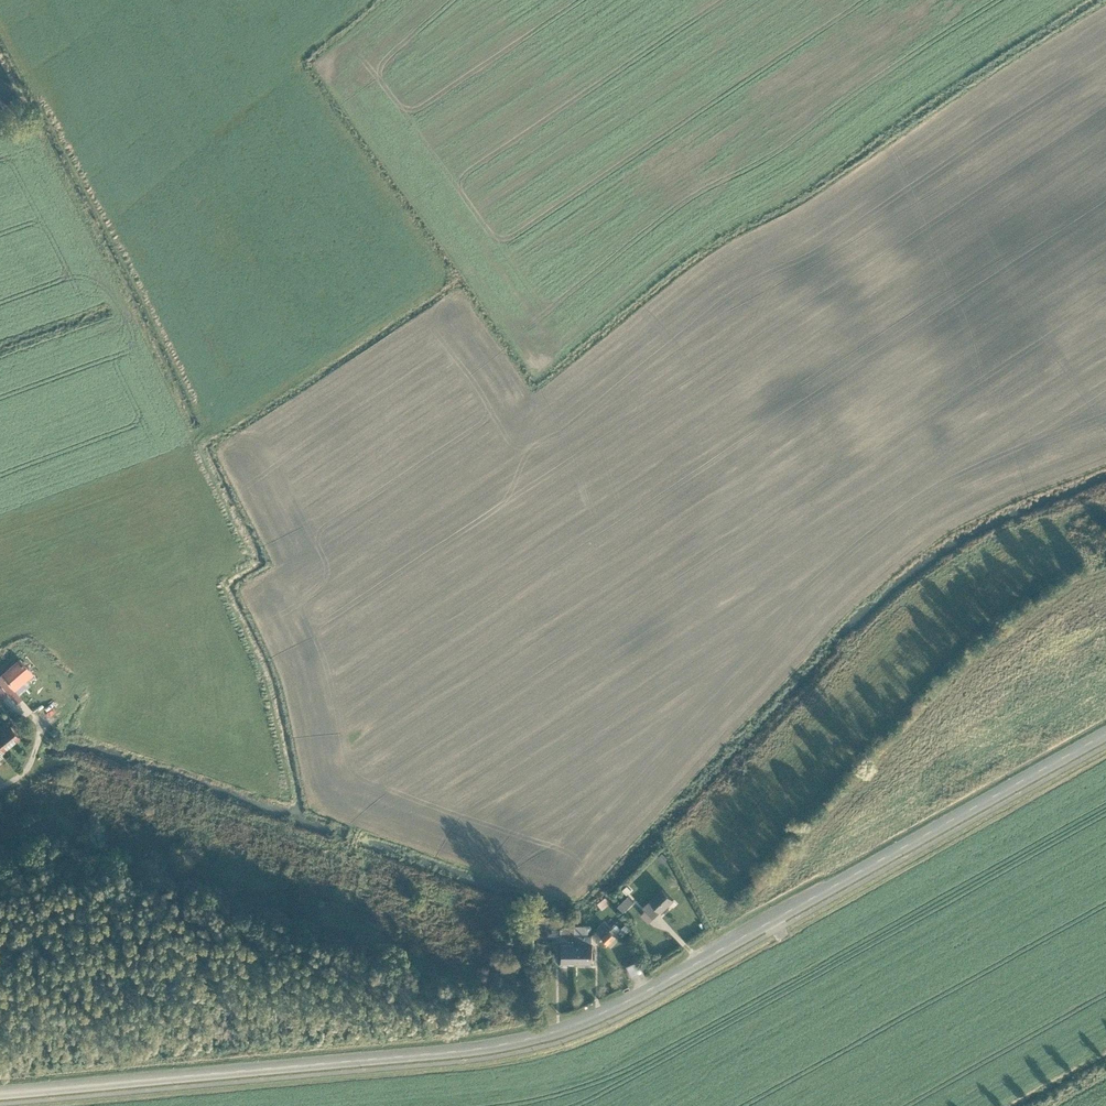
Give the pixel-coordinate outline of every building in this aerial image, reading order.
[(18,655),(0,671),(0,674),(15,691),(34,674),(18,655)] [(59,701),(65,708),(76,698),(69,691),(59,701)] [(6,720),(0,725),(0,758),(22,738),(6,720)] [(672,901),(658,887),(640,904),(654,919),(672,901)] [(634,902),(626,893),(616,903),(624,912),(634,902)] [(597,931),(607,942),(622,927),(618,924),(613,929),(606,922),(597,931)] [(562,962),(580,963),(581,941),(563,940),(562,962)] [(580,963),(597,963),(598,941),(581,941),(580,963)] [(636,956),(626,961),(632,975),(643,969),(636,956)]
